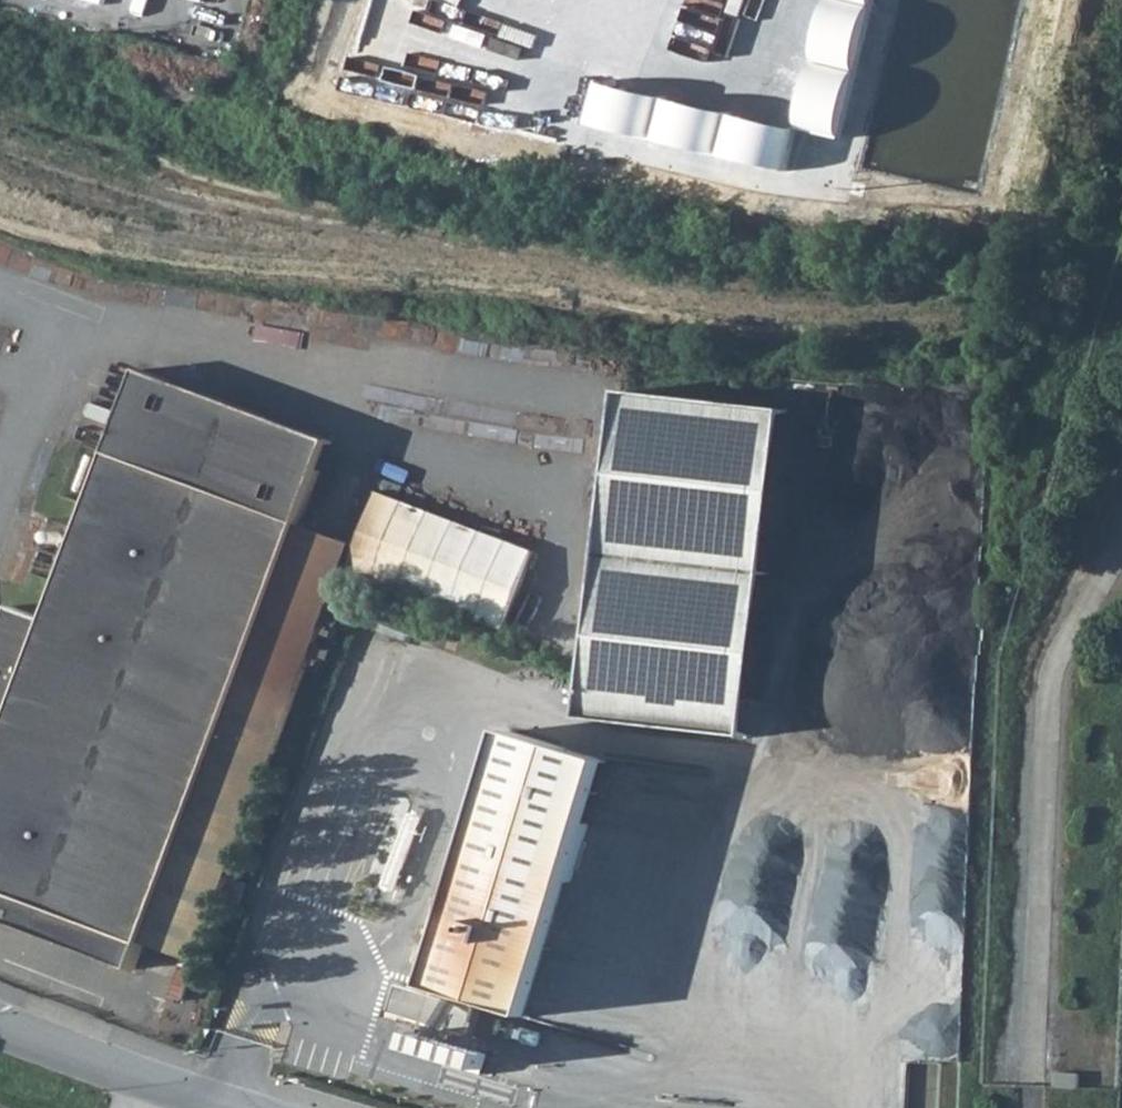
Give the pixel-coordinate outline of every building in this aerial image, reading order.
[(808,89),(830,0),(716,0),(701,63),(808,89)] [(0,633),(0,922),(133,970),(143,944),(195,963),(348,545),(296,526),(326,443),(137,374),(46,622),(9,609),(0,633)] [(789,410),(623,390),(586,718),(752,736),(789,410)] [(611,761),(511,731),(435,987),(535,1018),(611,761)] [(479,1008),(402,985),(394,1012),(471,1034),(479,1008)] [(495,1051),(422,1029),(415,1053),(488,1075),(495,1051)] [(1080,1076),(1057,1075),(1056,1089),(1079,1089),(1080,1076)]
